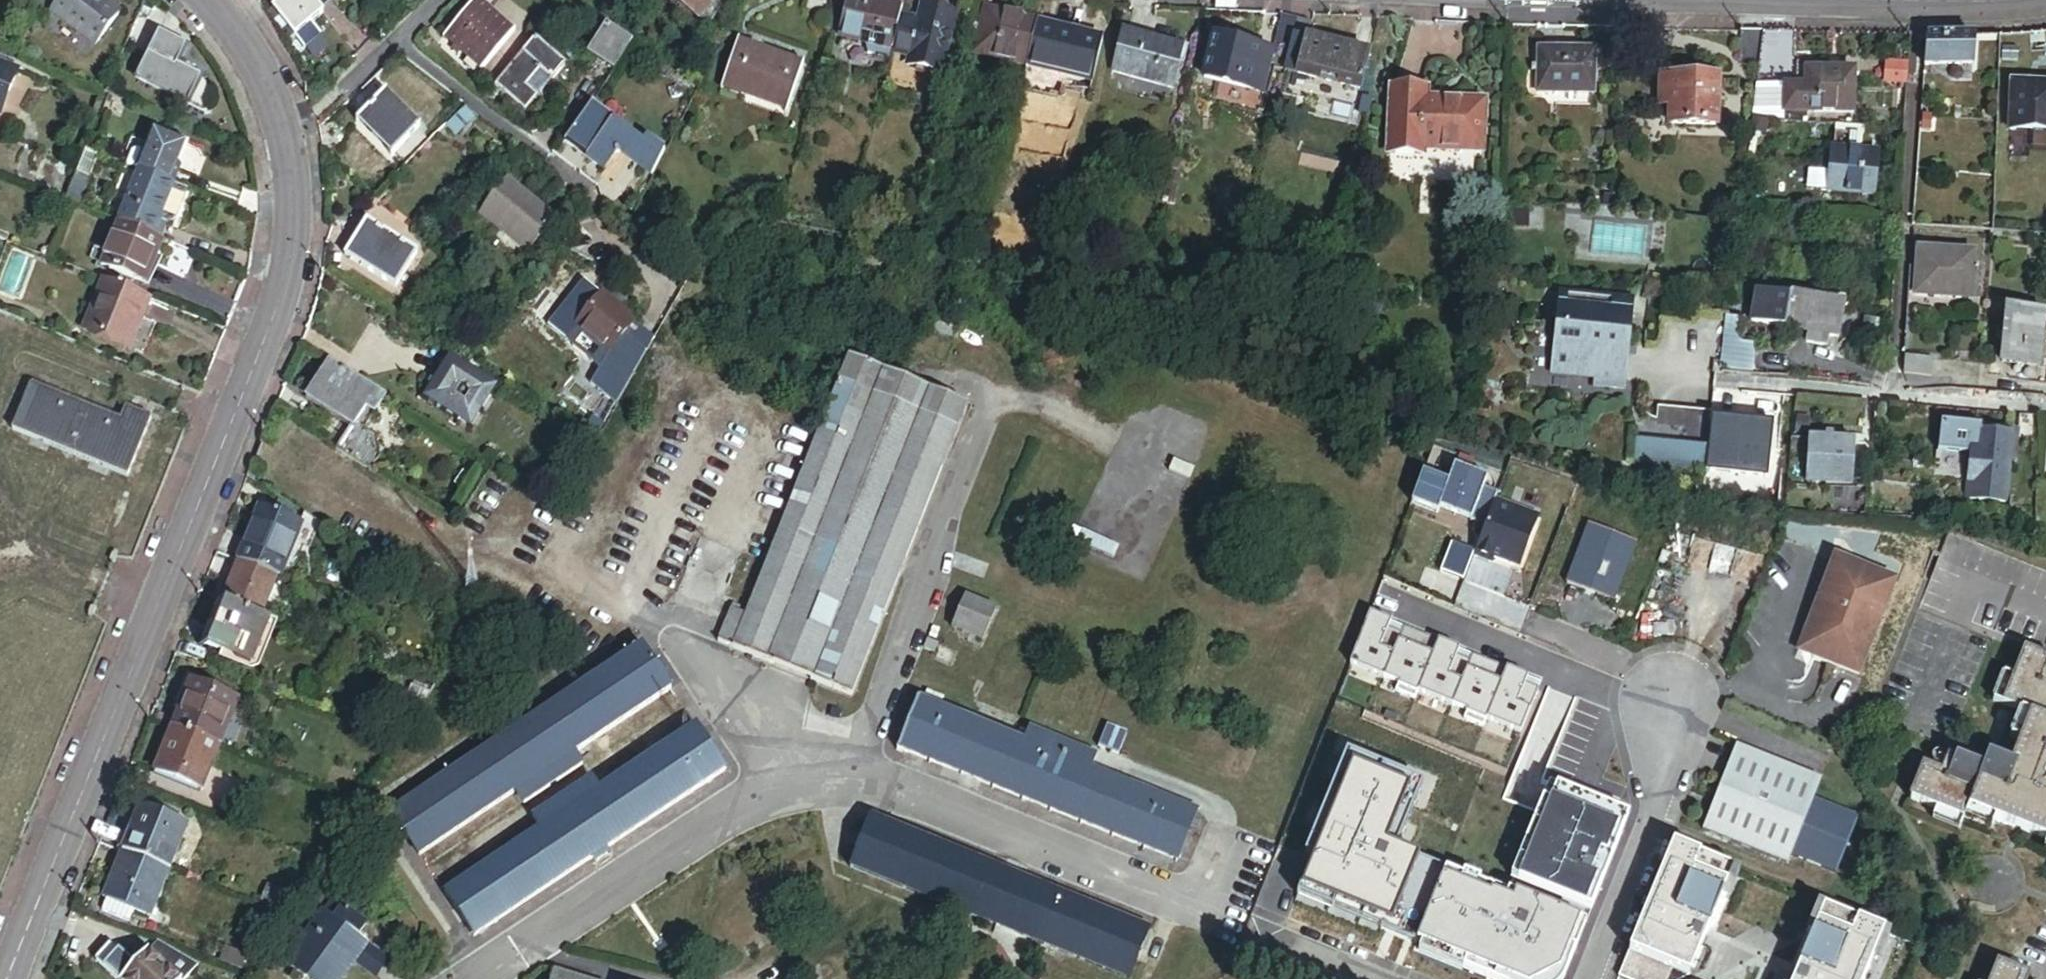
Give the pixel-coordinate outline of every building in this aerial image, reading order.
[(107,0),(47,0),(95,43),(122,13),(107,0)] [(320,10),(331,0),(287,0),(270,14),(291,41),(293,39),(299,46),(306,47),(315,40),(315,32),(310,25),(323,14),(320,10)] [(699,16),(711,0),(677,0),(699,16)] [(828,24),(834,0),(811,0),(806,19),(828,24)] [(889,54),(900,13),(849,0),(838,40),(861,46),(860,55),(869,55),(886,59),(888,53),(889,54)] [(879,0),(849,0),(900,13),(900,12),(902,6),(879,0)] [(485,76),(519,36),(479,1),(445,41),(485,76)] [(939,72),(953,17),(920,9),(918,16),(900,12),(900,13),(889,54),(907,58),(906,64),(939,72)] [(975,49),(1027,62),(1036,25),(984,12),(975,49)] [(1270,47),(1286,51),(1295,18),(1279,14),(1270,47)] [(1355,90),(1364,55),(1301,39),(1306,21),(1295,18),(1286,51),(1298,54),(1293,74),(1355,90)] [(1027,63),(1090,79),(1100,40),(1036,25),(1027,62),(1027,63)] [(632,47),(610,32),(592,58),(615,73),(632,47)] [(1111,72),(1169,85),(1178,45),(1120,32),(1111,72)] [(1756,67),(1757,63),(1761,34),(1740,33),(1738,66),(1756,67)] [(1757,63),(1792,64),(1792,35),(1761,34),(1757,63)] [(137,81),(192,106),(204,80),(177,68),(186,48),(157,35),(137,81)] [(1973,66),(1972,37),(1947,37),(1925,38),(1923,67),(1973,66)] [(1199,75),(1256,90),(1265,54),(1209,39),(1199,75)] [(34,56),(30,41),(21,43),(25,58),(34,56)] [(529,113),(567,70),(537,44),(499,87),(529,113)] [(1534,88),(1590,90),(1592,49),(1536,47),(1534,88)] [(1281,71),(1293,74),(1298,54),(1286,51),(1281,71)] [(1782,124),(1782,114),(1759,113),(1760,88),(1783,88),(1791,89),(1792,64),(1757,63),(1756,67),(1750,120),(1782,124)] [(1905,93),(1907,68),(1884,67),(1882,92),(1905,93)] [(16,75),(0,68),(0,113),(16,75)] [(723,117),(785,132),(797,85),(735,69),(723,117)] [(1851,116),(1853,75),(1803,73),(1802,89),(1791,89),(1783,88),(1760,88),(1759,113),(1782,114),(1851,116)] [(1663,124),(1714,127),(1716,82),(1655,79),(1654,106),(1664,107),(1663,124)] [(1416,143),(1473,146),(1476,96),(1419,93),(1419,83),(1387,81),(1383,149),(1416,151),(1416,143)] [(2045,133),(2045,88),(2010,87),(2009,132),(2045,133)] [(363,117),(393,153),(422,129),(392,93),(363,117)] [(104,112),(119,119),(125,104),(111,98),(104,112)] [(605,169),(616,150),(628,128),(594,102),(568,140),(605,169)] [(468,111),(448,128),(457,138),(478,120),(468,111)] [(644,140),(628,128),(616,150),(625,148),(654,169),(665,147),(647,135),(644,140)] [(177,166),(186,144),(153,130),(143,153),(140,152),(135,155),(129,168),(139,173),(175,187),(182,168),(177,166)] [(88,183),(85,182),(97,156),(84,150),(62,199),(78,206),(88,183)] [(1806,192),(1872,198),(1875,156),(1829,152),(1827,176),(1807,174),(1806,192)] [(190,193),(175,187),(139,173),(118,221),(160,239),(166,224),(168,225),(174,225),(178,221),(190,193)] [(556,226),(510,188),(482,223),(528,260),(556,226)] [(1595,208),(1616,208),(1616,197),(1596,197),(1595,208)] [(1533,229),(1533,210),(1516,209),(1515,228),(1533,229)] [(100,265),(140,282),(151,256),(157,258),(165,241),(160,239),(118,221),(100,265)] [(346,258),(395,290),(418,256),(369,223),(346,258)] [(1916,297),(1968,301),(1971,259),(1920,255),(1916,297)] [(140,282),(146,285),(157,258),(151,256),(140,282)] [(137,316),(141,318),(148,299),(102,280),(82,329),(125,347),(137,316)] [(1829,334),(1835,334),(1838,295),(1809,292),(1809,300),(1788,298),(1785,330),(1809,332),(1808,342),(1828,344),(1829,334)] [(1785,330),(1788,298),(1750,295),(1747,326),(1785,330)] [(1558,309),(1633,318),(1635,306),(1559,298),(1558,309)] [(1551,375),(1626,383),(1633,318),(1558,309),(1551,375)] [(570,343),(602,369),(628,337),(596,311),(570,343)] [(2040,369),(2045,317),(2045,316),(2008,312),(2006,329),(2001,328),(1998,354),(2003,354),(2002,365),(2040,369)] [(918,355),(946,365),(960,325),(932,315),(925,334),(918,355)] [(1735,344),(1738,323),(1723,322),(1717,367),(1747,371),(1751,348),(1737,347),(1735,344)] [(850,695),(917,526),(966,404),(849,358),(750,609),(735,604),(719,643),(850,695)] [(474,424),(495,392),(449,361),(419,406),(452,428),(461,415),(474,424)] [(1901,377),(1927,379),(1928,363),(1903,361),(1901,377)] [(306,397),(359,433),(381,401),(327,364),(306,397)] [(602,369),(586,397),(613,413),(629,385),(602,369)] [(123,413),(118,425),(29,388),(11,432),(126,479),(149,423),(123,413)] [(1703,468),(1711,413),(1657,406),(1653,440),(1635,438),(1633,459),(1703,468)] [(452,428),(465,437),(474,424),(461,415),(452,428)] [(2017,442),(2035,444),(2038,420),(2019,418),(2017,442)] [(377,469),(388,452),(359,433),(348,449),(377,469)] [(1850,486),(1853,445),(1837,444),(1837,438),(1817,436),(1817,443),(1809,442),(1806,483),(1850,486)] [(1967,499),(2004,502),(2010,441),(1979,438),(1977,453),(1972,453),(1967,499)] [(1489,481),(1456,469),(1454,474),(1487,486),(1489,481)] [(1486,490),(1487,486),(1454,474),(1450,485),(1424,475),(1412,504),(1439,514),(1441,511),(1442,507),(1474,519),(1472,523),(1487,528),(1497,502),(1500,495),(1486,490)] [(1523,548),(1525,542),(1530,544),(1537,526),(1517,518),(1520,510),(1497,502),(1487,528),(1477,557),(1493,563),(1495,558),(1519,567),(1526,549),(1523,548)] [(1474,519),(1442,507),(1441,511),(1472,523),(1474,519)] [(272,576),(294,523),(257,508),(235,561),(272,576)] [(1540,518),(1520,510),(1517,518),(1537,526),(1540,518)] [(312,531),(315,523),(299,513),(294,523),(312,531)] [(1641,551),(1593,533),(1572,590),(1620,608),(1641,551)] [(1477,557),(1477,554),(1454,545),(1444,572),(1467,581),(1477,557)] [(219,600),(256,616),(272,576),(235,561),(219,600)] [(1893,590),(1832,566),(1806,633),(1819,638),(1809,664),(1856,683),(1893,590)] [(952,626),(982,639),(996,608),(966,594),(952,626)] [(198,642),(201,643),(219,600),(215,599),(198,642)] [(201,643),(247,662),(265,619),(256,616),(219,600),(201,643)] [(1819,638),(1806,633),(1795,659),(1809,664),(1819,638)] [(937,654),(940,645),(930,642),(927,650),(937,654)] [(396,814),(426,859),(519,795),(528,807),(586,767),(578,755),(673,691),(655,665),(660,662),(654,654),(650,657),(642,645),(525,725),(522,721),(510,729),(513,734),(396,814)] [(2044,693),(2045,687),(2045,662),(2021,652),(2011,680),(2001,708),(2018,714),(2027,718),(2017,745),(2008,771),(1984,762),(1980,772),(1946,759),(1943,767),(1942,770),(1952,774),(1950,779),(1940,775),(1921,768),(1908,802),(1933,811),(1962,822),(1962,820),(1966,811),(1994,822),(2045,841),(2045,694),(2044,693)] [(1990,704),(2001,708),(2011,680),(2001,676),(1990,704)] [(173,728),(220,748),(239,703),(192,683),(173,728)] [(941,708),(945,700),(929,694),(926,702),(941,708)] [(1197,810),(1090,768),(1096,753),(1032,728),(1026,742),(941,708),(926,702),(920,700),(900,749),(1178,859),(1197,810)] [(840,723),(842,713),(832,711),(830,720),(840,723)] [(2008,741),(2017,745),(2027,718),(2018,714),(2008,741)] [(515,925),(510,917),(598,857),(601,862),(612,855),(609,850),(726,770),(696,725),(600,790),(593,778),(535,818),(542,829),(449,893),(480,938),(504,922),(509,929),(515,925)] [(1128,733),(1107,725),(1099,745),(1120,754),(1128,733)] [(155,772),(201,791),(220,748),(173,728),(155,772)] [(1392,908),(1408,901),(1457,778),(1358,738),(1319,834),(1350,847),(1335,884),(1392,908)] [(1706,834),(1790,867),(1793,858),(1816,800),(1821,787),(1737,754),(1706,834)] [(1940,775),(1950,779),(1952,774),(1942,770),(1940,775)] [(1451,931),(1520,959),(1558,865),(1579,874),(1598,828),(1508,791),(1451,931)] [(1862,818),(1816,800),(1793,858),(1839,877),(1862,818)] [(122,853),(167,873),(186,831),(141,810),(122,853)] [(1958,831),(1962,822),(1933,811),(1930,821),(1958,831)] [(1991,831),(1994,822),(1966,811),(1962,820),(1991,831)] [(1130,978),(1150,929),(872,817),(852,866),(1027,937),(1130,978)] [(1691,974),(1735,867),(1677,843),(1633,949),(1691,974)] [(154,919),(173,876),(167,873),(122,853),(102,896),(106,897),(135,910),(154,919)] [(129,923),(135,910),(106,897),(100,910),(129,923)] [(1392,908),(1403,913),(1408,901),(1392,908)] [(1887,929),(1829,905),(1797,978),(1865,978),(1887,929)] [(302,978),(346,978),(356,965),(374,978),(375,978),(385,965),(366,951),(368,949),(358,942),(365,933),(343,917),(337,926),(326,917),(288,968),(302,978)] [(177,978),(186,978),(197,967),(181,952),(157,942),(148,951),(177,978)] [(148,951),(133,968),(112,948),(99,960),(119,978),(177,978),(148,951)] [(245,972),(250,958),(224,948),(218,961),(245,972)] [(1633,949),(1622,975),(1632,978),(1681,978),(1691,974),(1633,949)] [(1994,968),(1990,978),(2024,978),(1994,968)]
